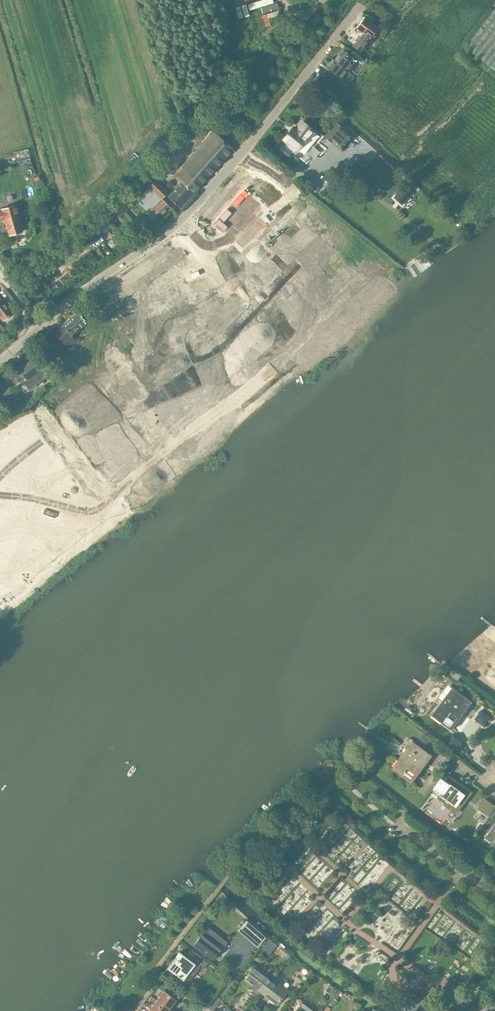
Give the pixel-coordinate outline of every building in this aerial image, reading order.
[(466,47),(494,69),(494,9),(466,47)] [(369,38),(378,26),(364,16),(346,40),(359,50),(368,38),(369,38)] [(339,52),(333,60),(347,71),(356,60),(342,49),(339,52)] [(349,81),(353,76),(347,71),(333,60),(327,67),(340,78),(342,76),(349,81)] [(336,121),(323,136),(330,142),(331,141),(342,151),(354,137),(343,127),(336,121)] [(297,149),(297,148),(304,154),(318,136),(318,137),(318,136),(312,131),(312,130),(302,122),(296,130),(292,128),(283,139),(297,149)] [(197,190),(233,149),(212,130),(176,170),(197,190)] [(180,208),(197,190),(176,170),(172,174),(180,181),(167,196),(180,208)] [(161,199),(162,198),(168,192),(156,179),(149,186),(161,199)] [(161,199),(149,186),(148,186),(148,185),(134,198),(150,215),(147,218),(152,223),(167,210),(170,213),(173,210),(162,198),(161,199)] [(232,200),(215,219),(228,230),(234,224),(245,234),(255,223),(244,213),(245,212),(232,200)] [(0,209),(0,221),(4,220),(8,235),(23,232),(18,214),(17,214),(15,205),(6,207),(0,209)] [(299,287),(290,296),(307,312),(316,303),(321,309),(330,300),(311,282),(305,288),(303,286),(301,289),(299,287)] [(3,321),(12,313),(0,298),(0,318),(3,321)] [(67,348),(75,340),(71,335),(87,321),(77,311),(54,332),(67,348)] [(284,323),(273,312),(261,324),(273,335),(268,340),(280,352),(287,344),(286,342),(292,336),(297,341),(302,337),(304,335),(288,319),(284,323)] [(261,345),(238,347),(240,361),(256,359),(263,366),(274,377),(275,376),(273,374),(281,365),(283,367),(284,366),(261,345)] [(39,368),(31,359),(19,369),(18,368),(12,373),(20,382),(22,380),(30,389),(45,375),(39,368)] [(170,360),(149,369),(153,378),(160,375),(167,390),(189,380),(184,367),(175,371),(173,367),(170,360)] [(0,439),(0,442),(6,456),(31,445),(32,446),(40,443),(39,441),(48,437),(41,421),(0,439)] [(101,491),(85,504),(96,517),(101,512),(102,513),(104,511),(103,511),(111,504),(113,506),(127,494),(110,473),(96,485),(101,491)] [(48,501),(35,512),(52,533),(65,523),(67,524),(75,518),(63,503),(56,509),(48,501)] [(452,687),(433,713),(453,728),(458,722),(463,714),(463,713),(472,702),(452,687)] [(455,736),(447,746),(456,752),(463,743),(455,736)] [(412,782),(432,755),(413,741),(392,768),(412,782)] [(459,783),(450,776),(446,781),(441,777),(433,788),(439,792),(436,797),(445,804),(445,803),(456,812),(464,802),(471,792),(463,786),(463,787),(458,783),(459,783)] [(485,799),(478,808),(488,815),(494,805),(485,799)] [(494,825),(489,822),(484,829),(488,832),(485,837),(491,841),(493,840),(493,841),(494,839),(494,824),(494,825)] [(246,920),(237,930),(257,947),(266,937),(246,920)] [(226,942),(207,927),(193,945),(213,960),(226,942)] [(185,989),(201,968),(203,970),(208,963),(204,960),(199,966),(194,963),(180,952),(164,973),(185,989)] [(260,992),(271,978),(255,965),(244,979),(260,992)] [(271,978),(260,992),(276,1005),(288,991),(271,978)] [(330,985),(326,990),(331,994),(335,989),(330,985)] [(442,1001),(441,1001),(449,1007),(450,1007),(453,1002),(454,1000),(456,998),(459,994),(460,993),(451,987),(448,992),(446,994),(445,996),(442,1001)] [(423,1001),(412,993),(411,994),(404,989),(392,1005),(401,1010),(415,1010),(423,1001)] [(164,990),(156,1000),(168,1009),(176,999),(175,998),(164,990)] [(207,1009),(209,1006),(216,997),(216,996),(209,991),(200,1003),(207,1009)] [(150,1008),(154,1010),(167,1010),(168,1009),(156,1000),(150,1008)] [(303,1003),(296,1010),(314,1010),(303,1003)]
